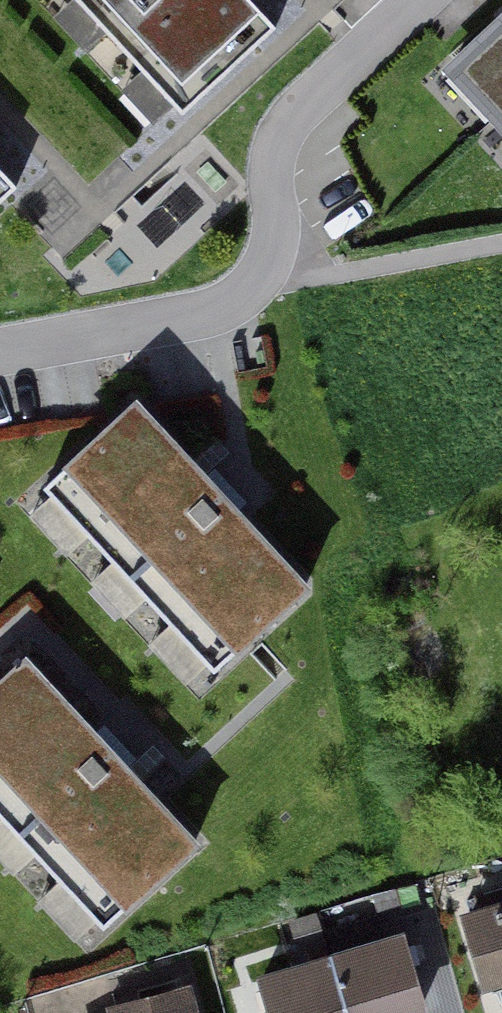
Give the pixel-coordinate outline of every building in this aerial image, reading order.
[(180,120),(274,34),(242,0),(69,0),(180,120)] [(438,74),(487,127),(501,142),(501,14),(438,74)] [(18,196),(0,176),(0,212),(18,196)] [(221,496),(138,404),(39,492),(203,675),(302,586),(221,496)] [(24,658),(0,679),(0,821),(94,925),(189,840),(100,742),(24,658)] [(397,892),(401,907),(416,903),(412,888),(397,892)] [(501,979),(501,911),(499,912),(466,922),(484,985),(501,979)] [(419,1010),(403,957),(399,942),(329,963),(259,983),(267,1012),(409,1012),(419,1010)] [(181,997),(134,1010),(124,1012),(185,1012),(181,997)]
